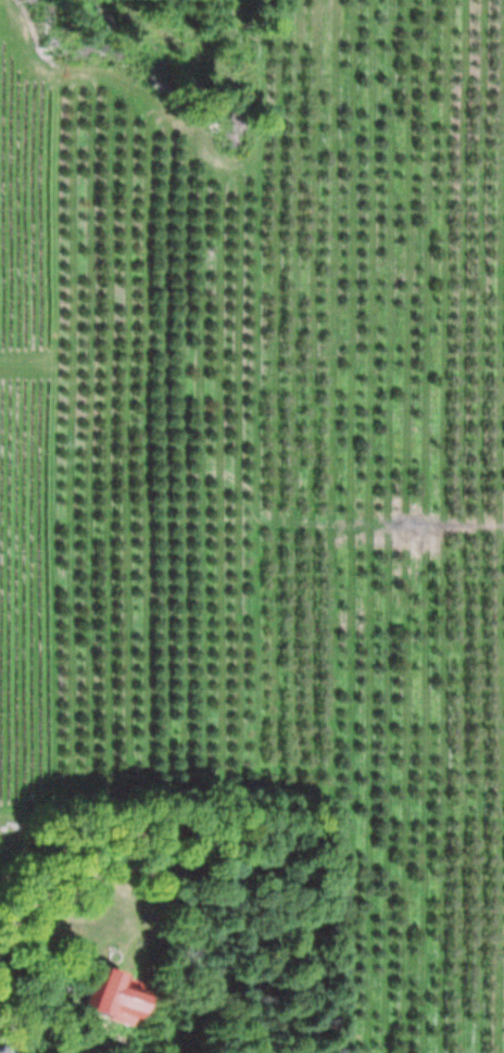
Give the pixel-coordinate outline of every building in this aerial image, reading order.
[(82,969),(72,1011),(125,1024),(135,981),(82,969)]
